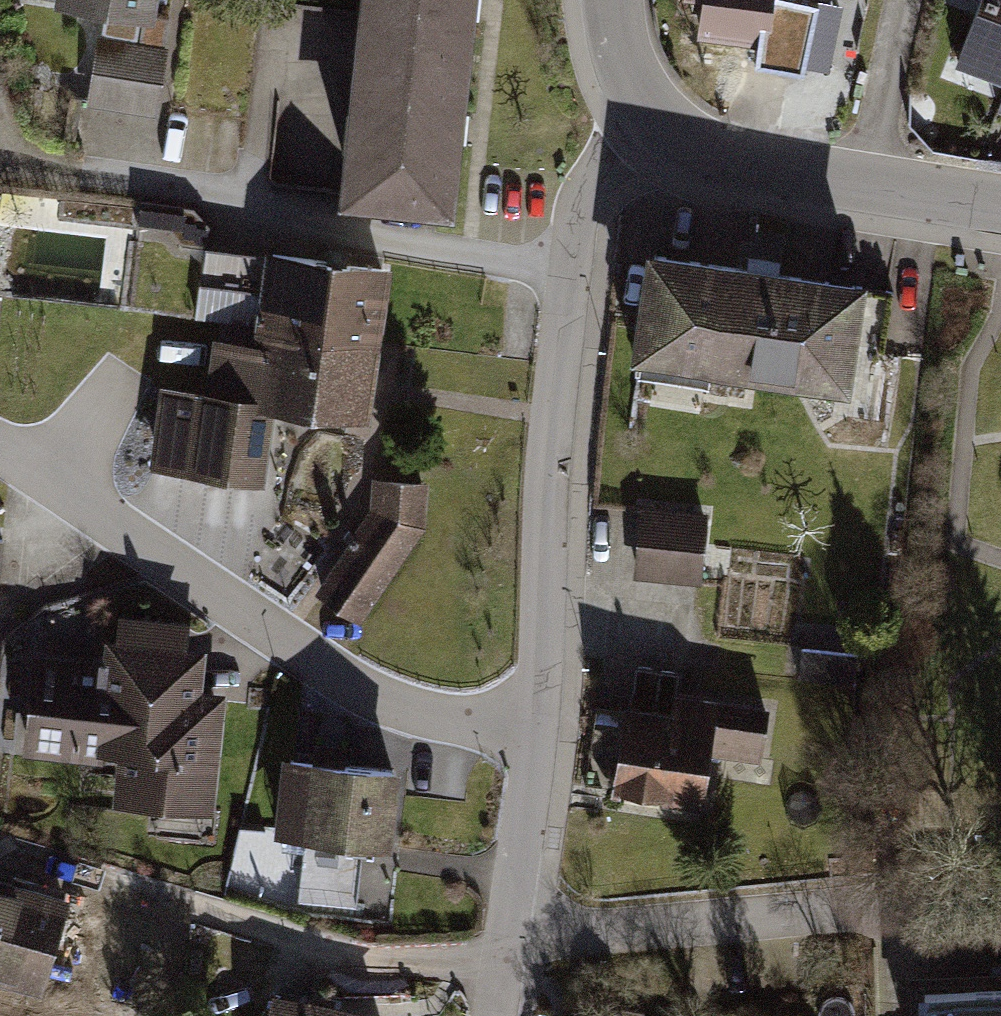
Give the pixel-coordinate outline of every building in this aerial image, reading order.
[(60,9),(130,17),(159,21),(162,0),(61,0),(60,9)] [(356,3),(349,73),(461,85),(470,0),(357,0),(356,3)] [(700,41),(763,50),(766,27),(794,31),(796,0),(704,0),(700,41)] [(953,65),(1000,81),(1000,0),(977,0),(953,65)] [(160,59),(94,52),(87,119),(154,125),(160,59)] [(461,85),(349,73),(335,199),(445,212),(461,85)] [(865,271),(651,238),(632,353),(851,387),(865,271)] [(266,247),(254,337),(381,346),(393,262),(266,247)] [(370,418),(381,346),(254,337),(213,333),(205,386),(164,383),(152,467),(261,479),(268,404),(370,418)] [(419,481),(380,481),(380,510),(321,589),(354,611),(419,523),(419,481)] [(702,512),(645,507),(638,577),(695,582),(702,512)] [(857,652),(805,643),(795,684),(848,689),(857,652)] [(112,681),(42,676),(36,751),(130,758),(128,791),(207,798),(213,710),(177,707),(180,669),(114,664),(112,681)] [(635,705),(618,704),(609,793),(694,801),(698,763),(753,768),(758,714),(675,706),(678,679),(638,675),(635,705)] [(398,773),(283,761),(273,850),(300,853),(295,901),(346,907),(353,848),(390,852),(398,773)] [(0,893),(0,972),(41,982),(59,908),(0,893)] [(917,980),(917,1015),(1000,1015),(1000,978),(917,980)]
